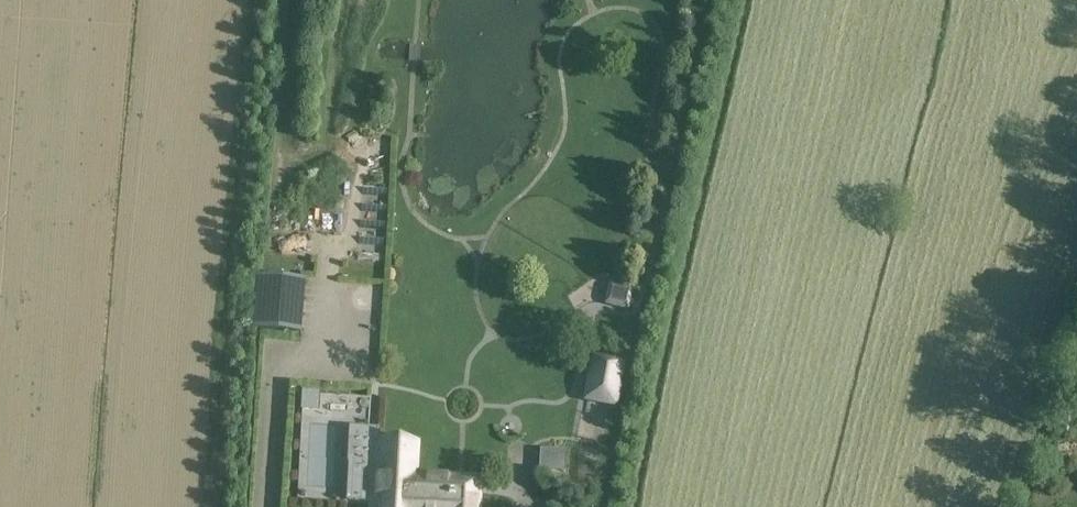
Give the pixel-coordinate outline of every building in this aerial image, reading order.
[(260,277),(255,329),(300,333),(305,281),(260,277)] [(592,351),(582,403),(619,410),(629,358),(592,351)] [(320,410),(321,391),(303,391),(302,409),(320,410)] [(350,502),(372,503),(372,506),(477,506),(479,479),(415,475),(415,472),(417,442),(379,440),(376,439),(374,466),(352,465),(350,502)] [(537,448),(536,471),(562,472),(563,449),(537,448)]
